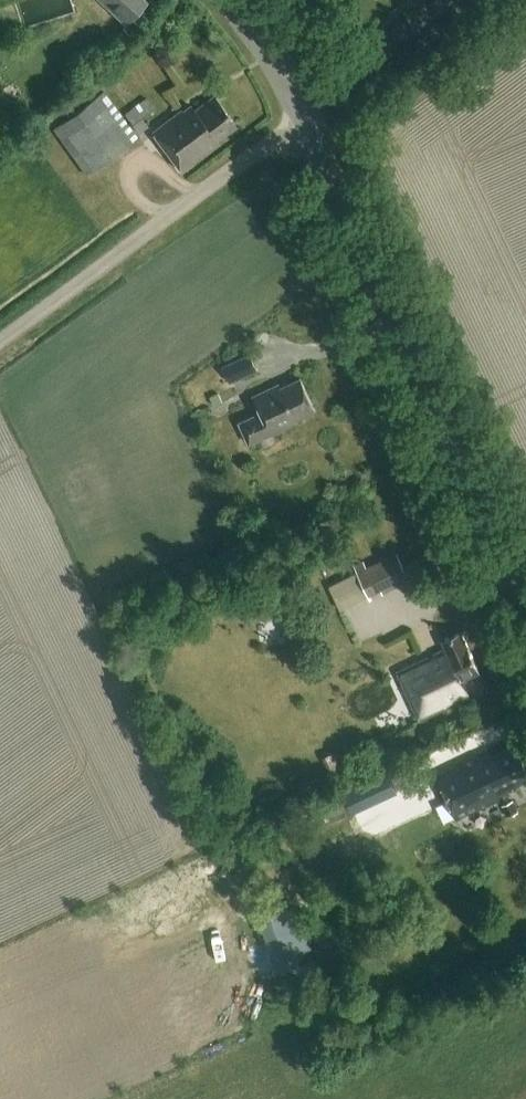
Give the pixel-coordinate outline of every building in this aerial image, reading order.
[(129,25),(151,0),(101,0),(129,25)] [(54,130),(89,176),(139,138),(103,92),(54,130)] [(214,98),(202,107),(198,102),(190,107),(188,105),(153,132),(185,175),(228,144),(223,137),(236,127),(214,98)] [(143,118),(155,110),(146,99),(125,114),(139,134),(149,127),(143,118)] [(230,385),(259,373),(251,355),(222,367),(230,385)] [(316,412),(301,380),(281,389),(280,385),(255,397),(262,413),(240,423),(250,445),(298,423),(297,420),(316,412)] [(219,394),(210,398),(214,407),(223,403),(219,394)] [(366,562),(355,567),(370,600),(410,580),(397,553),(368,567),(366,562)] [(481,672),(461,633),(441,642),(447,653),(442,655),(440,652),(398,673),(420,722),(471,699),(462,681),(481,672)] [(525,781),(525,770),(515,746),(481,763),(477,757),(437,776),(458,820),(512,796),(509,789),(525,781)] [(350,770),(341,750),(324,758),(333,778),(350,770)] [(407,761),(342,792),(352,813),(417,783),(407,761)] [(513,801),(502,807),(507,818),(518,813),(513,801)] [(295,905),(258,919),(277,972),(315,958),(295,905)]
